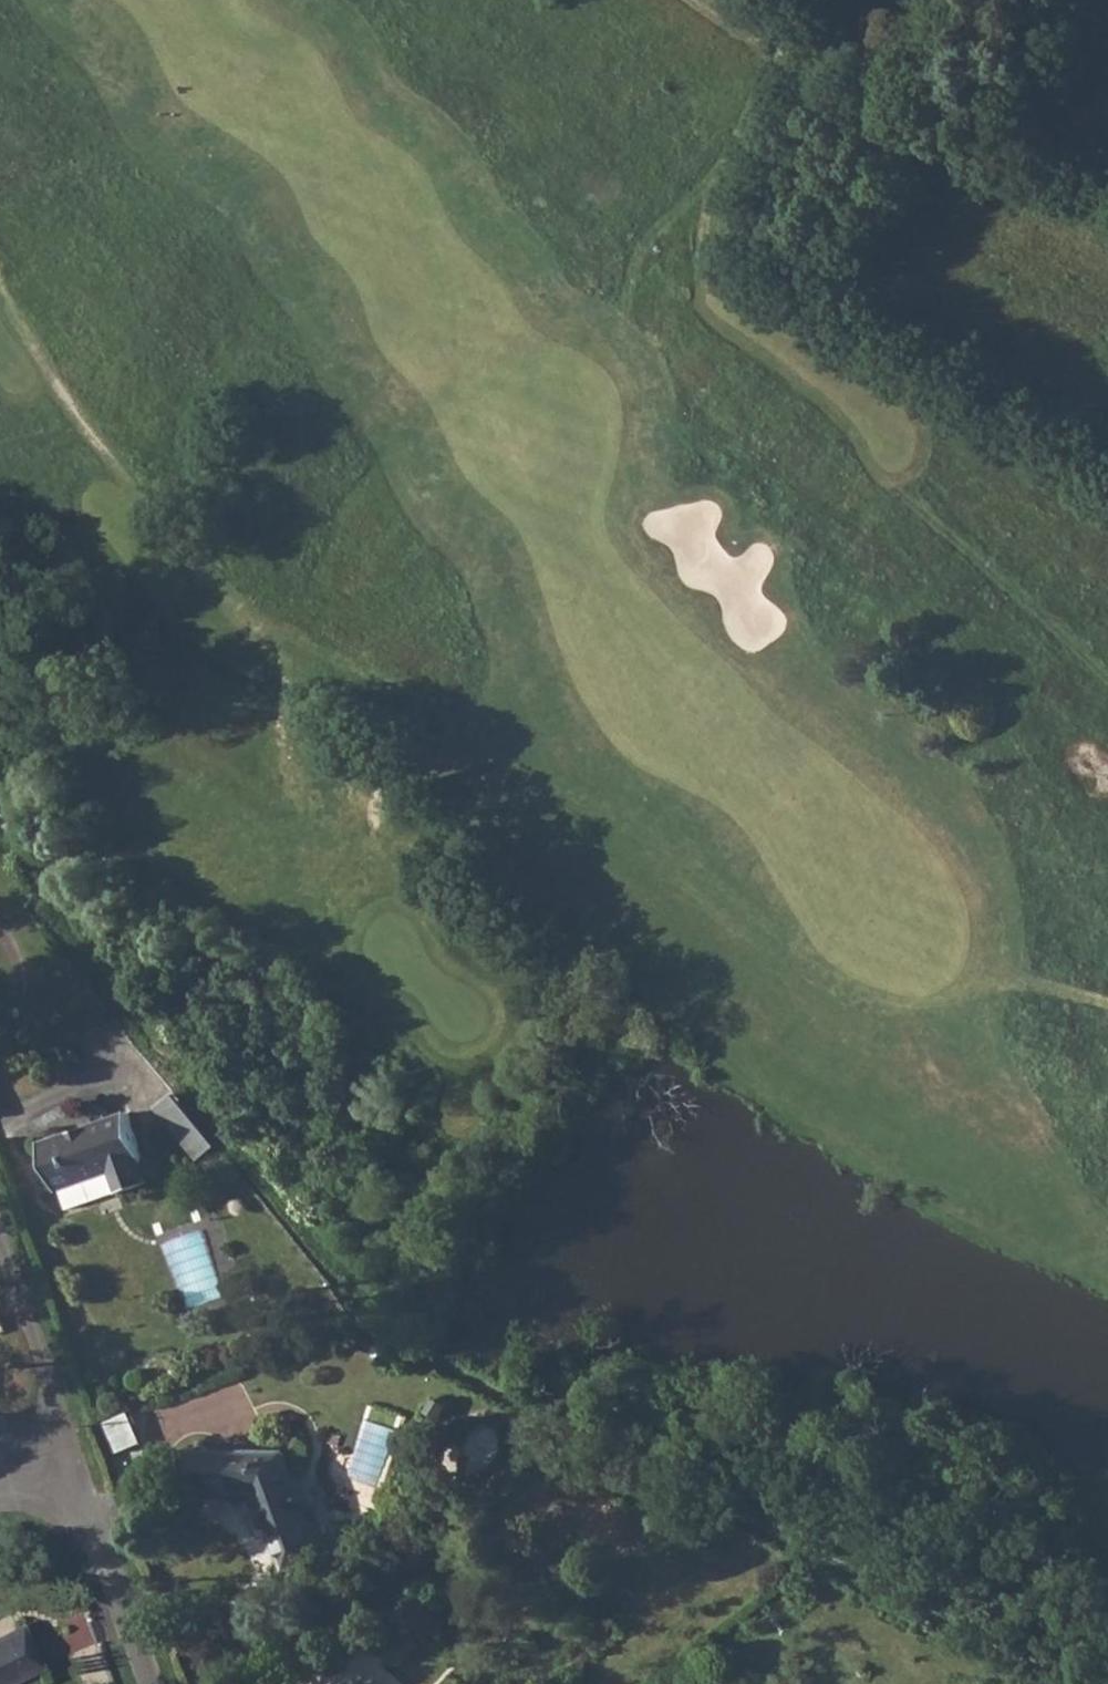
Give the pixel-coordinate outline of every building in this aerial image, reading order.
[(202,1158),(219,1144),(183,1100),(166,1114),(202,1158)] [(125,1111),(39,1143),(57,1190),(111,1170),(119,1192),(146,1182),(139,1160),(143,1158),(125,1111)] [(134,1412),(111,1419),(122,1455),(145,1448),(134,1412)] [(297,1485),(285,1450),(189,1449),(188,1488),(256,1490),(259,1498),(253,1501),(262,1525),(273,1522),(288,1565),(321,1554),(305,1509),(309,1505),(312,1501),(312,1496),(311,1491),(308,1488),(304,1484),(300,1484),(297,1485)] [(35,1668),(15,1629),(0,1637),(0,1683),(4,1683),(35,1668)]
